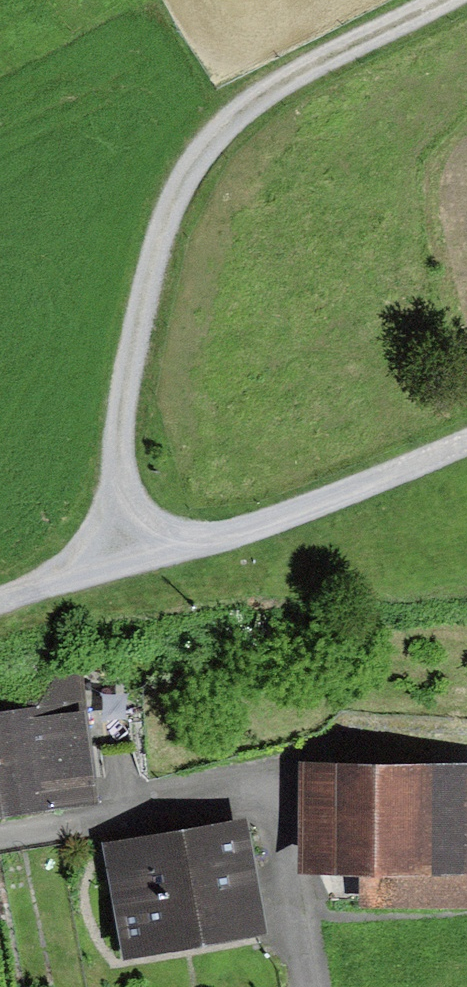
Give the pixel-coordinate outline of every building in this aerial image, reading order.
[(0,679),(0,801),(2,812),(98,799),(79,668),(0,679)] [(293,765),(293,872),(356,872),(356,900),(466,900),(466,764),(293,765)] [(248,811),(106,835),(127,954),(269,929),(248,811)]
